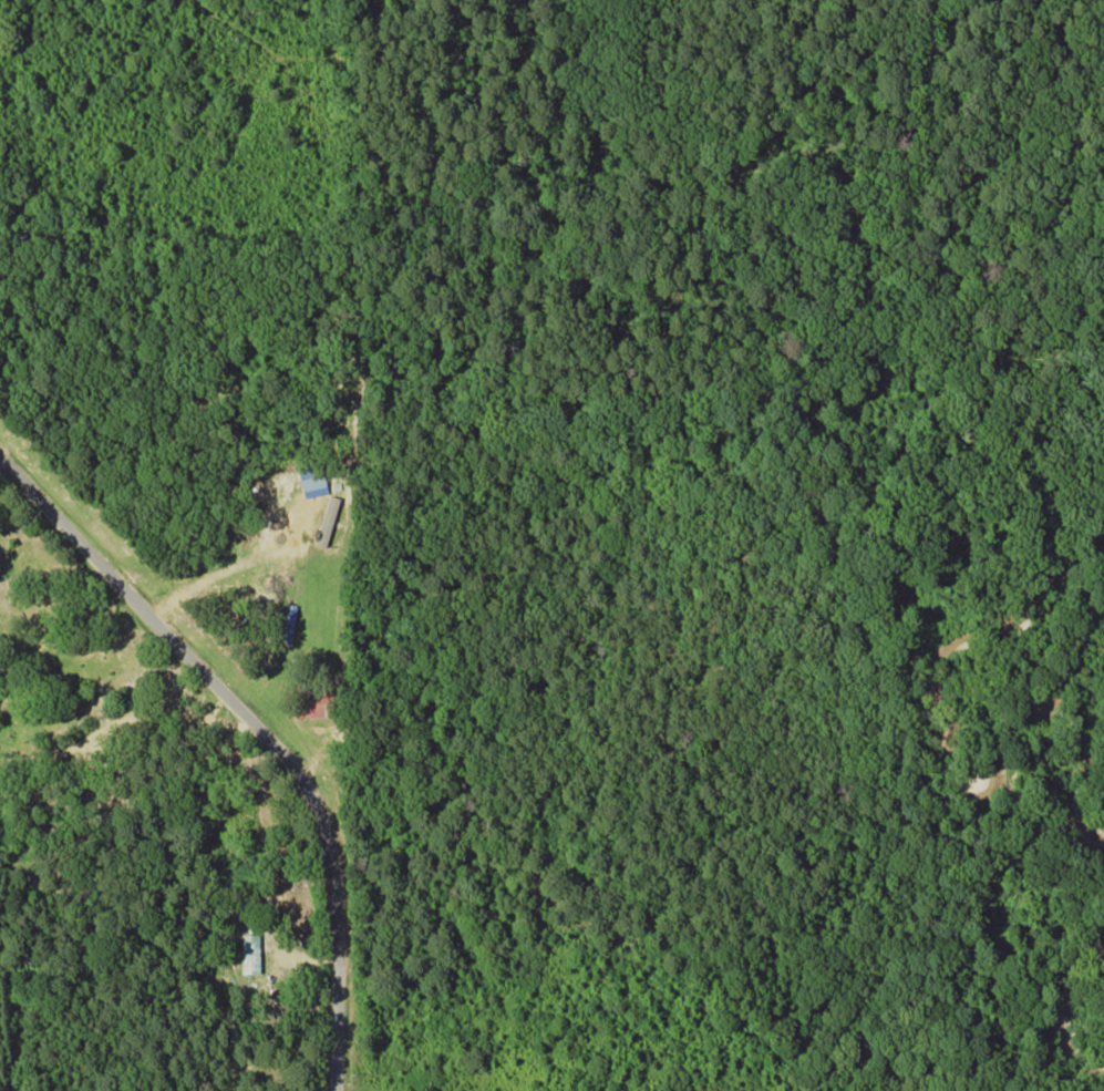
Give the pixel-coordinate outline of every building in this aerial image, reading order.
[(297,478),(301,497),(324,493),(320,473),(297,478)] [(258,973),(259,933),(240,933),(239,972),(258,973)]
